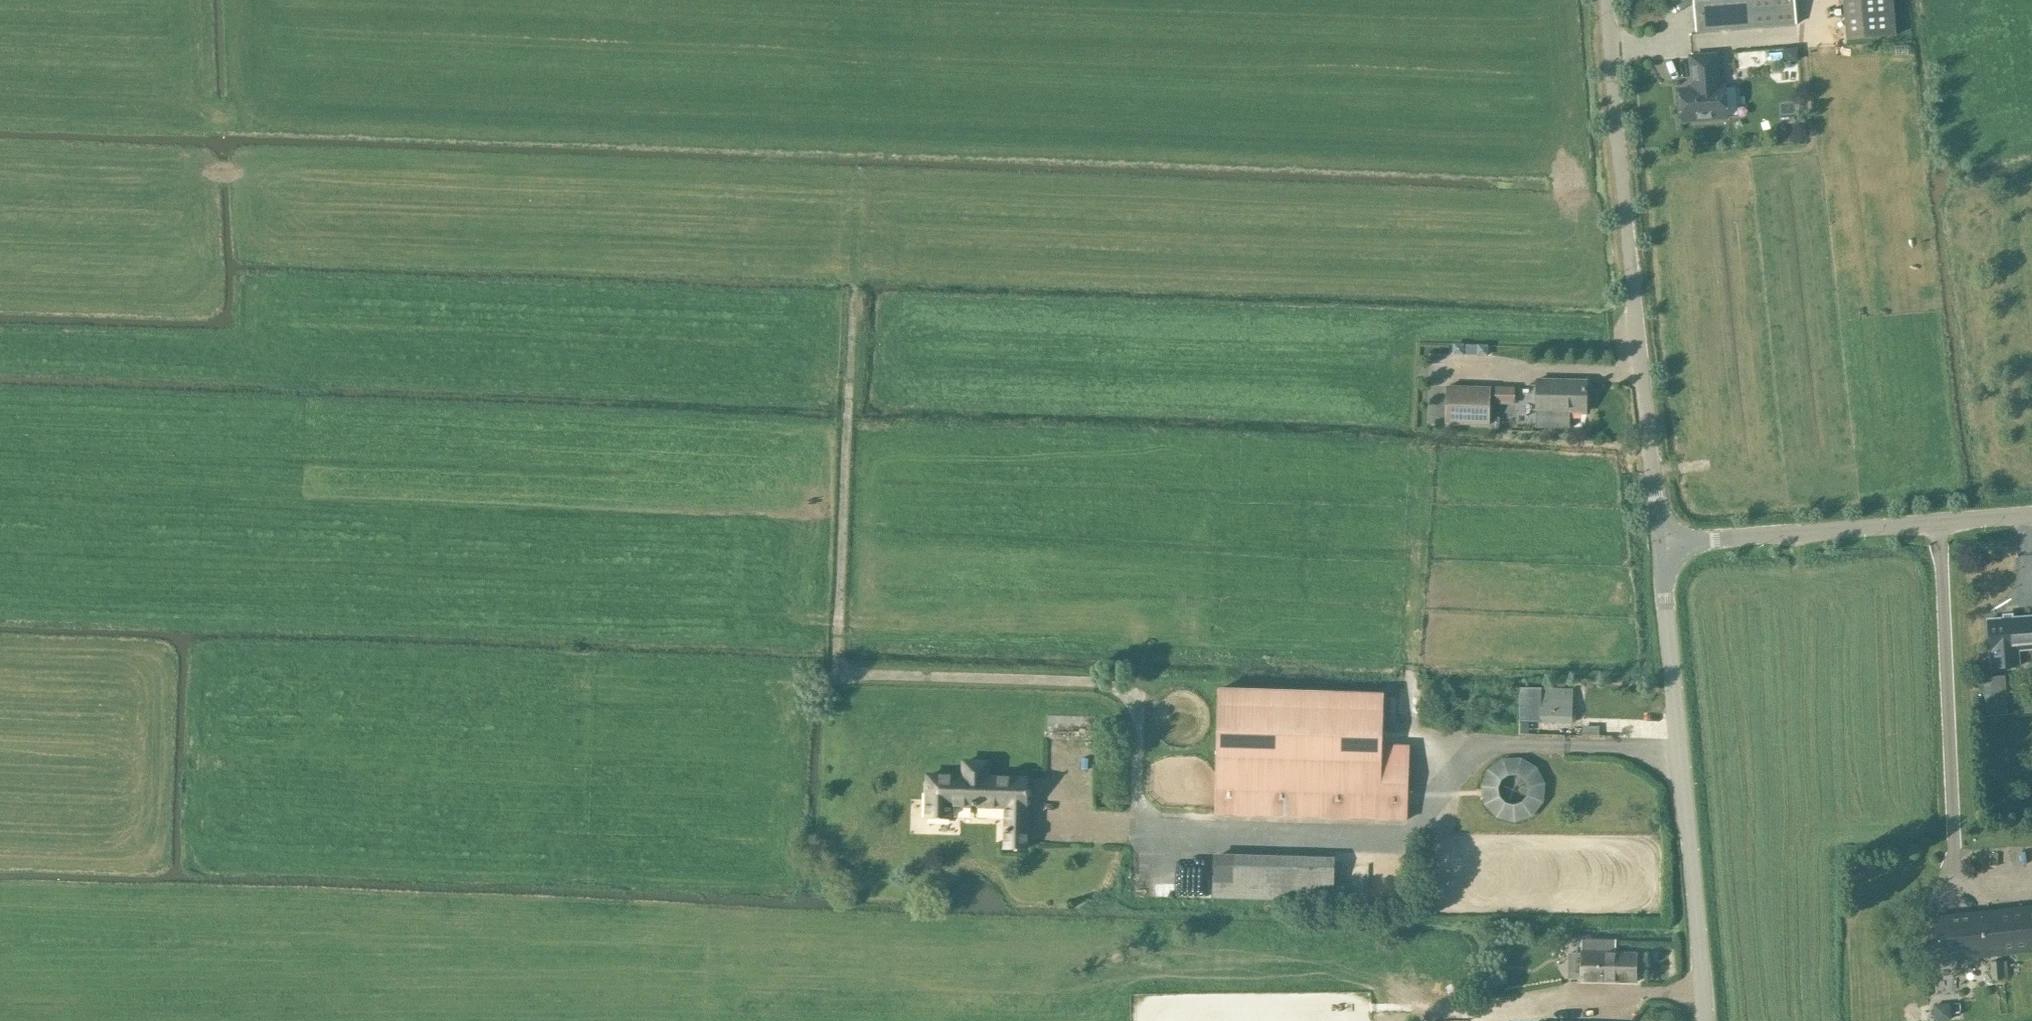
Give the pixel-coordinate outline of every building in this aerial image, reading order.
[(1696,32),(1797,24),(1795,0),(1694,0),(1696,32)] [(1847,39),(1895,35),(1892,0),(1844,0),(1847,39)] [(1720,86),(1717,54),(1691,56),(1693,88),(1681,89),(1684,121),(1727,118),(1725,86),(1720,86)] [(1466,344),(1454,343),(1454,354),(1466,354),(1466,344)] [(1490,355),(1490,345),(1479,344),(1479,355),(1490,355)] [(1585,381),(1537,381),(1536,427),(1570,428),(1570,411),(1585,412),(1585,381)] [(1447,387),(1446,424),(1490,425),(1491,389),(1447,387)] [(1988,620),(1991,668),(2020,666),(2019,650),(2031,649),(2031,616),(1988,620)] [(2027,683),(2027,693),(2012,693),(2013,713),(2031,713),(2031,683),(2027,683)] [(1520,687),(1520,720),(1572,720),(1573,688),(1541,687),(1520,687)] [(1382,696),(1218,691),(1214,816),(1406,821),(1408,747),(1381,747),(1382,696)] [(1481,758),(1478,815),(1536,818),(1540,762),(1481,758)] [(1026,850),(1028,780),(986,779),(987,764),(964,763),(964,778),(928,777),(926,819),(950,820),(950,806),(1006,807),(1005,850),(1026,850)] [(1204,863),(1203,895),(1326,896),(1326,854),(1221,853),(1221,864),(1204,863)] [(1935,918),(1940,962),(2031,952),(2031,907),(1935,918)] [(1592,940),(1592,951),(1581,951),(1580,980),(1638,982),(1638,952),(1615,952),(1616,940),(1592,940)] [(2003,962),(1991,963),(1993,979),(2005,978),(2003,962)]
